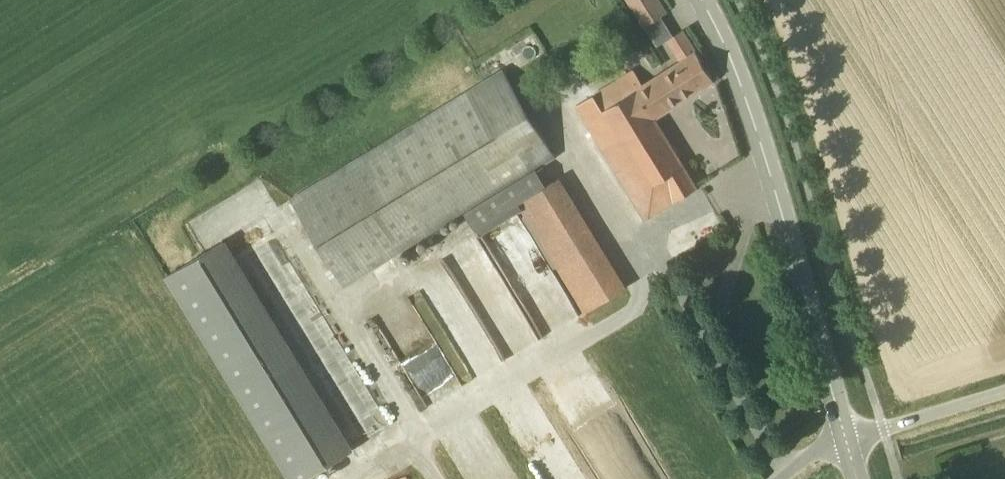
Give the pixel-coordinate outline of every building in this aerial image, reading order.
[(647,26),(664,16),(671,11),(664,0),(629,0),(647,26)] [(576,104),(586,121),(646,218),(697,187),(655,118),(715,80),(699,54),(696,51),(683,30),(667,39),(680,61),(643,84),(633,69),(576,104)] [(520,40),(530,55),(542,46),(532,32),(520,40)] [(343,285),(531,170),(555,156),(537,124),(504,69),(291,199),(343,285)] [(586,312),(627,287),(559,177),(518,202),(586,312)] [(488,247),(454,266),(507,363),(542,344),(488,247)] [(287,478),(304,478),(334,460),(206,250),(164,276),(287,478)] [(428,407),(463,386),(413,301),(378,321),(428,407)] [(446,331),(463,359),(491,342),(474,315),(446,331)]
